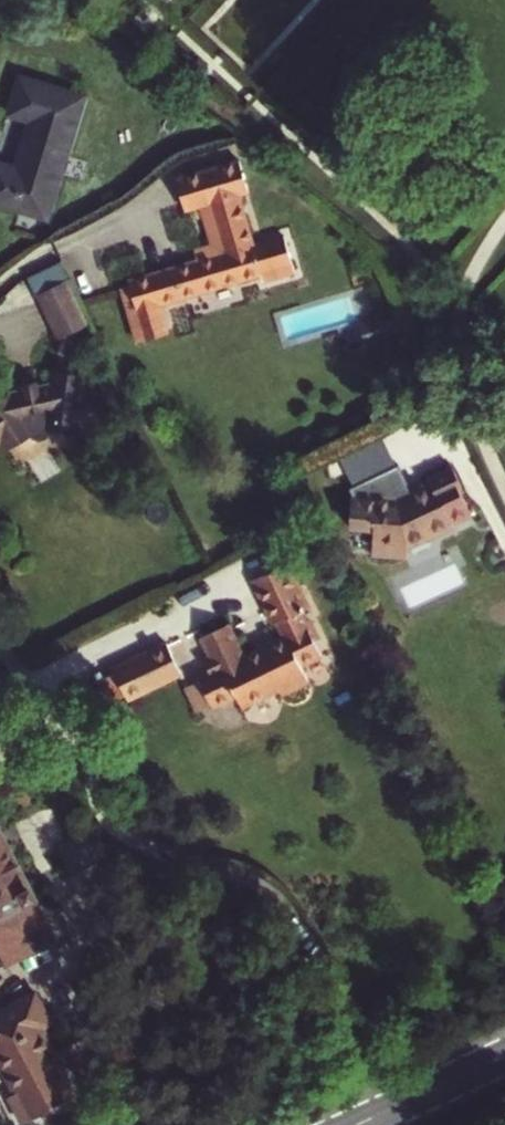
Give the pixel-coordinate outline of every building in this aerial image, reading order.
[(86,97),(22,76),(10,114),(31,120),(16,168),(0,163),(0,204),(46,218),(60,176),(39,170),(46,150),(66,156),(86,97)] [(60,176),(66,156),(46,150),(39,170),(60,176)] [(184,210),(200,205),(211,244),(193,250),(196,261),(128,280),(137,311),(260,275),(236,193),(247,190),(238,160),(175,179),(184,210)] [(64,262),(34,274),(40,288),(69,276),(64,262)] [(72,277),(40,293),(58,331),(90,316),(72,277)] [(90,316),(58,331),(62,339),(93,323),(90,316)] [(81,436),(82,427),(83,424),(109,427),(112,399),(86,396),(87,392),(89,375),(58,372),(56,383),(42,386),(40,383),(26,386),(27,389),(28,394),(15,397),(13,394),(0,402),(0,441),(5,438),(7,441),(12,450),(32,438),(35,440),(39,440),(42,441),(46,440),(49,440),(52,438),(55,436),(57,433),(81,436)] [(13,394),(15,397),(28,394),(27,389),(13,392),(13,394)] [(348,487),(346,521),(369,522),(367,548),(402,550),(403,538),(426,528),(428,531),(453,520),(442,495),(462,487),(451,460),(425,471),(427,475),(429,480),(410,488),(408,484),(393,490),(348,487)] [(410,488),(429,480),(427,475),(408,484),(410,488)] [(209,669),(223,698),(237,691),(241,698),(274,683),(307,667),(303,659),(323,649),(316,635),(320,633),(310,612),(302,616),(298,606),(296,603),(308,597),(288,557),(253,574),(274,617),(278,615),(285,630),(245,650),(230,618),(203,632),(213,652),(207,655),(213,667),(209,669)] [(296,603),(298,606),(309,601),(308,597),(296,603)] [(274,683),(241,698),(243,703),(280,685),(282,689),(311,675),(307,667),(274,683)] [(189,683),(199,703),(212,697),(214,700),(214,703),(223,698),(209,669),(200,674),(201,677),(189,683)] [(200,707),(214,700),(212,697),(199,703),(200,707)] [(5,964),(10,961),(17,957),(54,938),(0,832),(0,954),(5,964)] [(16,1093),(11,1096),(24,1121),(76,1095),(62,1068),(55,1071),(48,1057),(55,1053),(41,1027),(51,1022),(35,992),(0,1010),(0,1061),(16,1093)] [(62,1068),(55,1053),(48,1057),(55,1071),(62,1068)]
